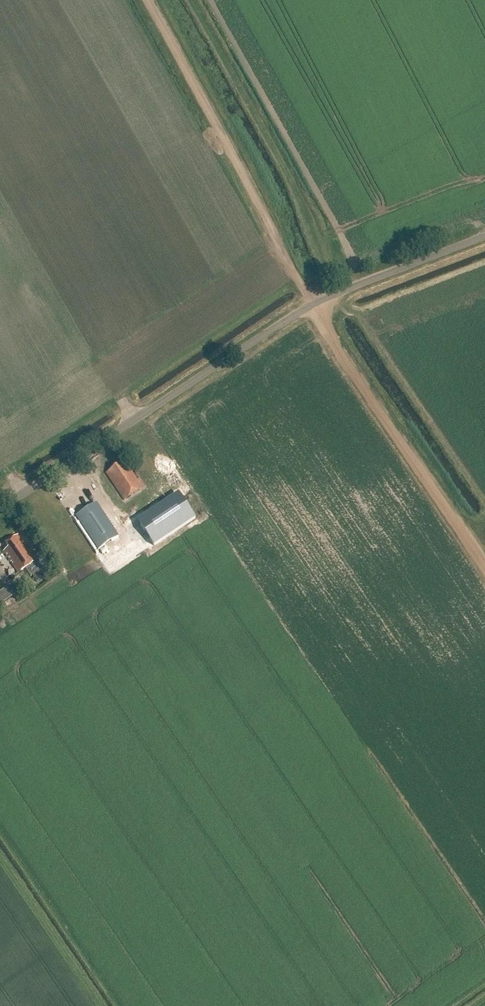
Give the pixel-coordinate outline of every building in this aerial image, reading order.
[(138,479),(125,461),(106,473),(124,500),(144,486),(139,478),(138,479)] [(183,498),(140,525),(154,546),(196,518),(183,498)] [(98,550),(119,536),(96,502),(76,516),(98,550)] [(37,561),(19,534),(5,543),(8,548),(3,551),(11,562),(12,561),(13,563),(12,564),(18,574),(25,569),(29,574),(41,567),(37,561)]
